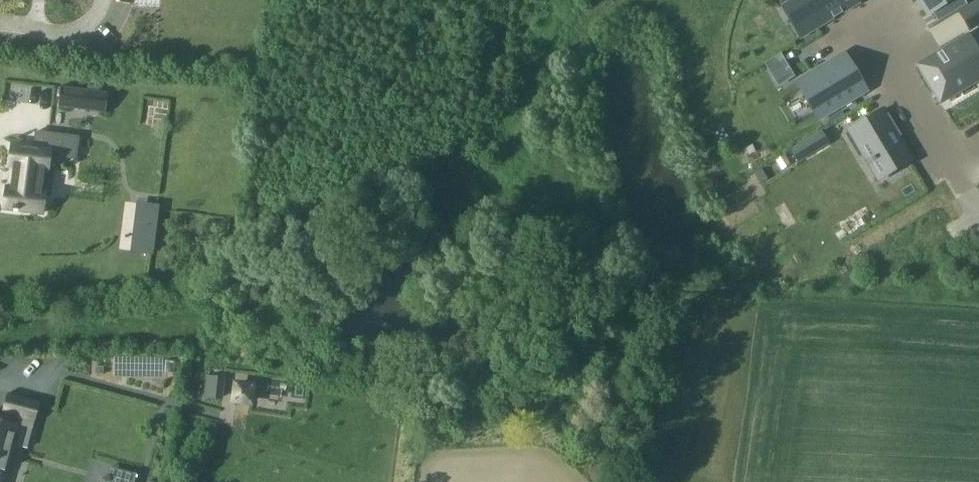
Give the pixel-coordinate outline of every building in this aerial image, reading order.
[(812,28),(818,25),(832,16),(833,18),(835,17),(834,15),(840,12),(841,14),(843,13),(841,11),(857,1),(856,0),(796,0),(812,28)] [(928,12),(948,0),(920,0),(928,12)] [(963,38),(918,65),(941,102),(962,90),(964,94),(975,88),(972,83),(978,79),(978,64),(963,38)] [(778,86),(795,76),(780,52),(764,62),(778,86)] [(815,70),(800,79),(813,101),(823,117),(867,91),(844,53),(829,62),(826,58),(816,64),(818,68),(815,70)] [(85,90),(61,87),(58,107),(82,110),(85,90)] [(85,90),(82,110),(106,113),(108,93),(85,90)] [(912,159),(899,137),(901,136),(901,135),(898,136),(887,116),(889,115),(888,113),(886,115),(883,111),(849,131),(869,164),(875,161),(884,175),(912,159)] [(79,137),(36,132),(34,149),(12,146),(9,166),(14,166),(11,189),(6,189),(4,209),(13,210),(13,211),(18,211),(18,210),(42,213),(45,196),(50,196),(54,169),(48,169),(50,156),(76,160),(79,137)] [(810,148),(806,141),(791,150),(798,162),(810,154),(813,153),(810,148)] [(18,418),(34,423),(39,403),(7,394),(0,422),(0,481),(1,481),(18,418)] [(136,475),(109,467),(105,481),(134,481),(136,475)]
